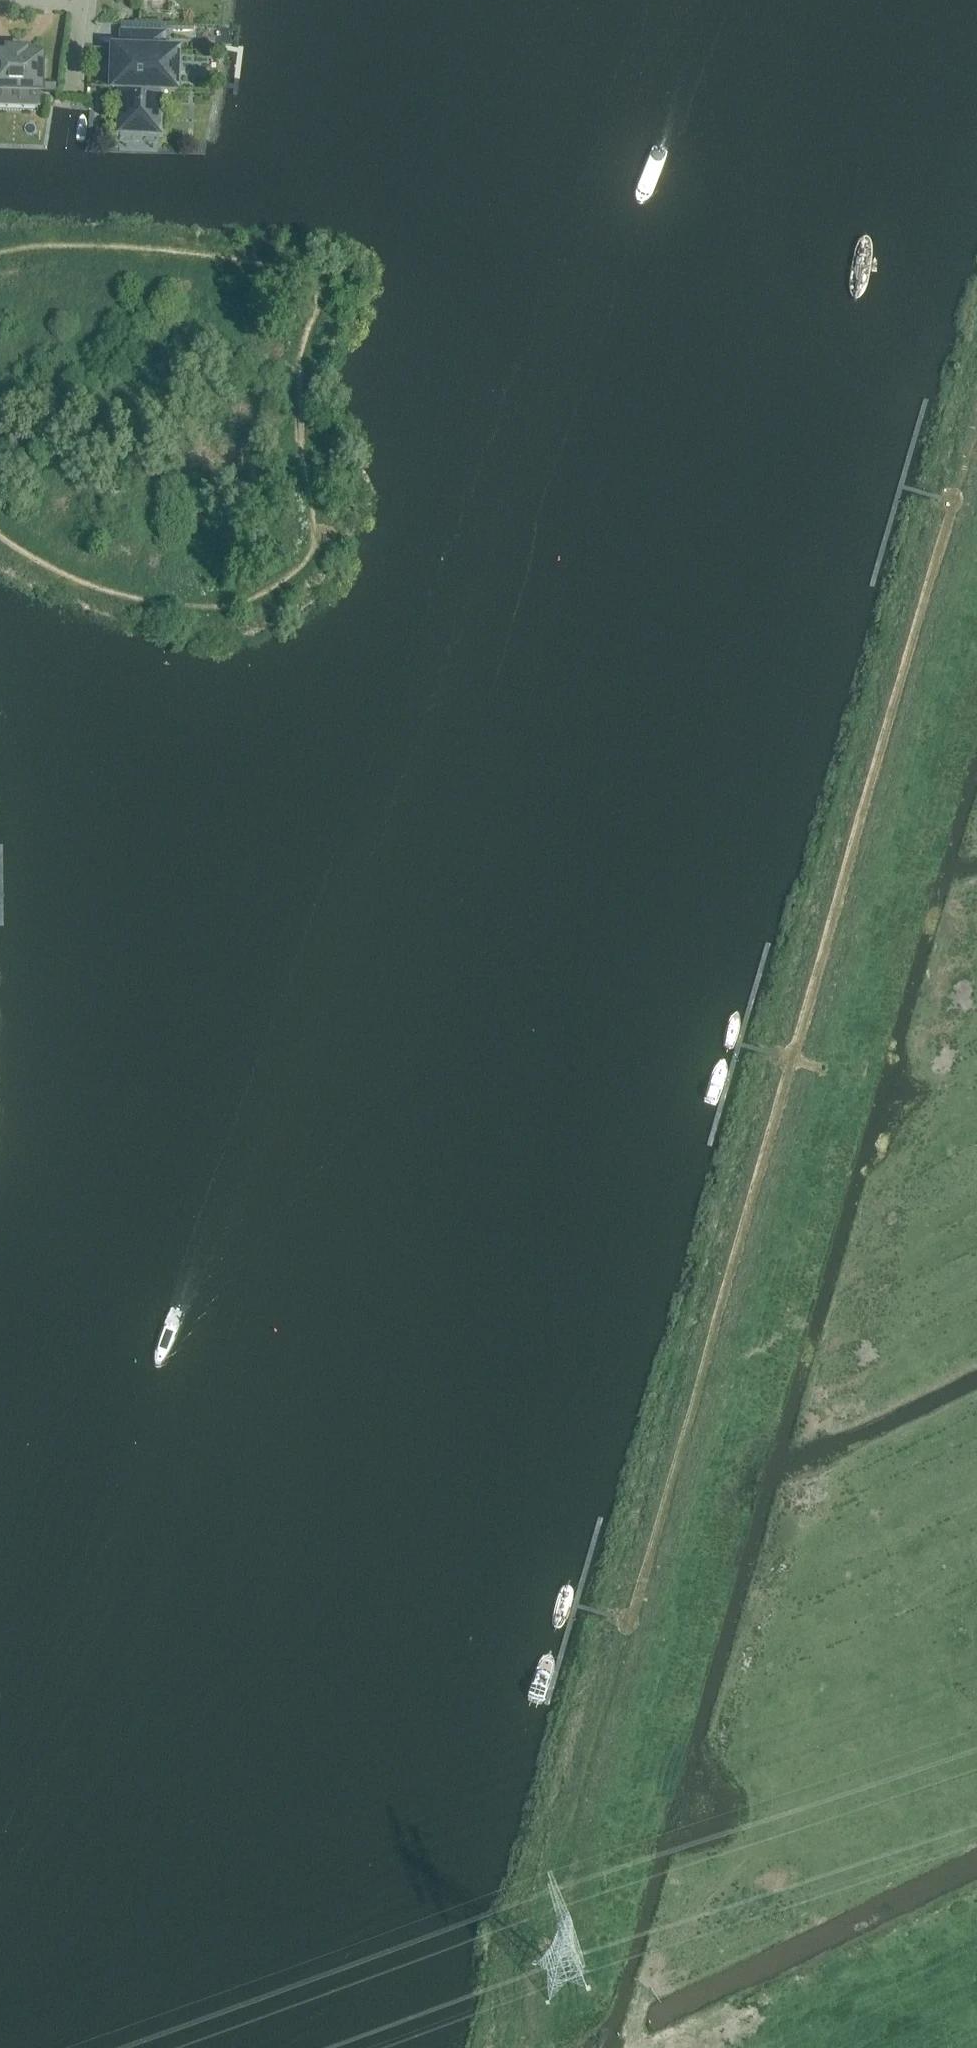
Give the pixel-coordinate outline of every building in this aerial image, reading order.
[(112,88),(112,89),(113,89),(121,89),(120,131),(121,131),(157,132),(158,132),(159,91),(176,91),(177,52),(161,52),(161,36),(123,35),(123,51),(113,50),(113,52),(114,52),(113,65),(112,65),(112,75),(113,75),(113,88),(112,88)] [(41,58),(0,57),(0,91),(40,92),(41,58)] [(47,83),(46,92),(57,92),(57,84),(47,83)]
